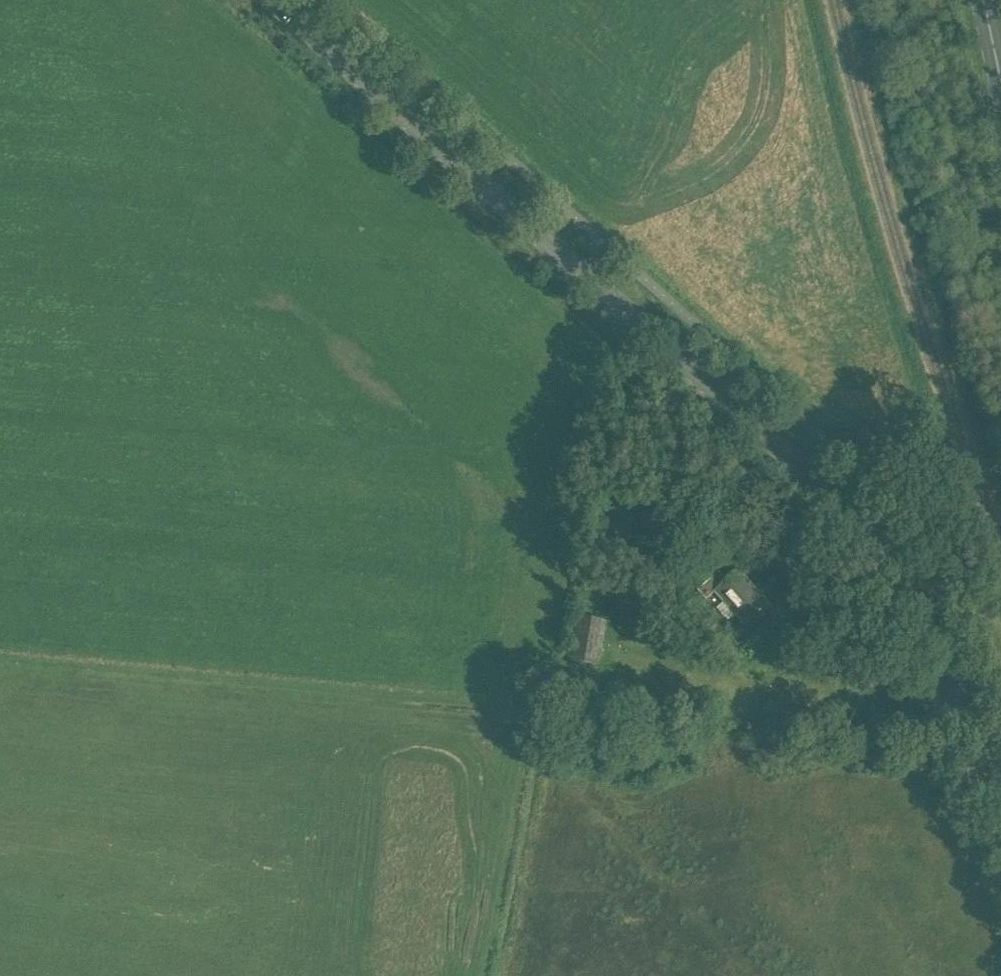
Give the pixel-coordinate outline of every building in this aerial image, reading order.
[(745,626),(769,605),(738,571),(727,581),(719,571),(697,590),(706,600),(715,592),(745,626)] [(609,622),(578,617),(570,662),(600,668),(609,622)]
